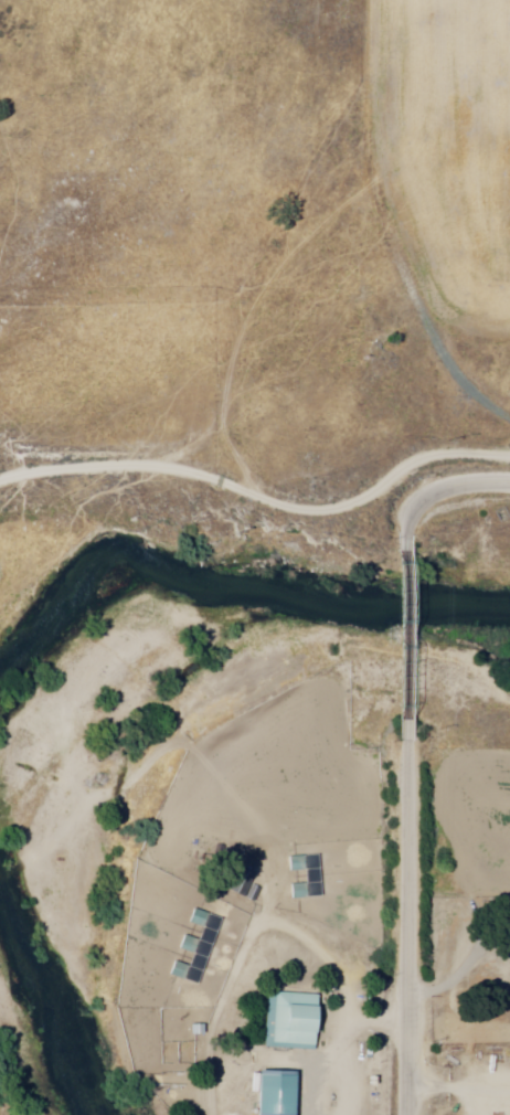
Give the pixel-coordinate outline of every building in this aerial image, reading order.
[(313,1050),(314,995),(264,995),(263,1050),(313,1050)] [(291,1076),(254,1076),(254,1114),(291,1114),(291,1076)]
